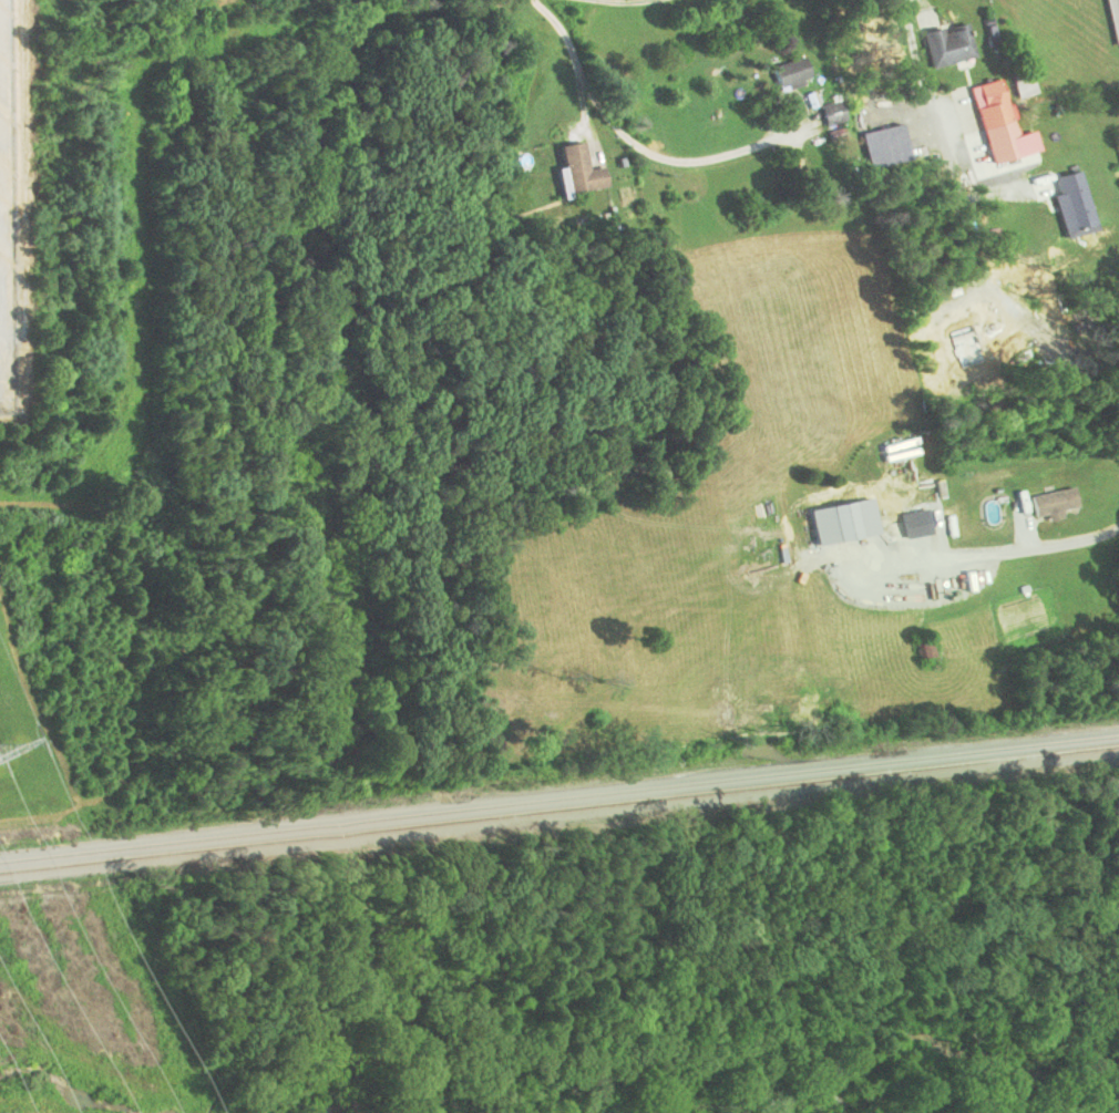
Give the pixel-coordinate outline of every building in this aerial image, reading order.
[(1113,45),(1118,44),(1118,0),(1104,0),(1113,45)] [(974,57),(966,22),(922,32),(930,68),(974,57)] [(770,68),(777,89),(810,78),(802,57),(770,68)] [(1035,93),(1029,70),(1010,75),(1017,98),(1035,93)] [(981,129),(1010,121),(999,79),(970,87),(981,129)] [(846,122),(840,101),(820,107),(826,127),(846,122)] [(559,145),(566,194),(606,188),(603,167),(586,169),(582,142),(559,145)] [(1031,496),(1035,519),(1075,512),(1072,489),(1031,496)] [(828,506),(835,541),(858,537),(851,502),(828,506)] [(930,535),(926,510),(865,520),(869,545),(930,535)] [(932,659),(930,639),(917,640),(919,660),(932,659)]
